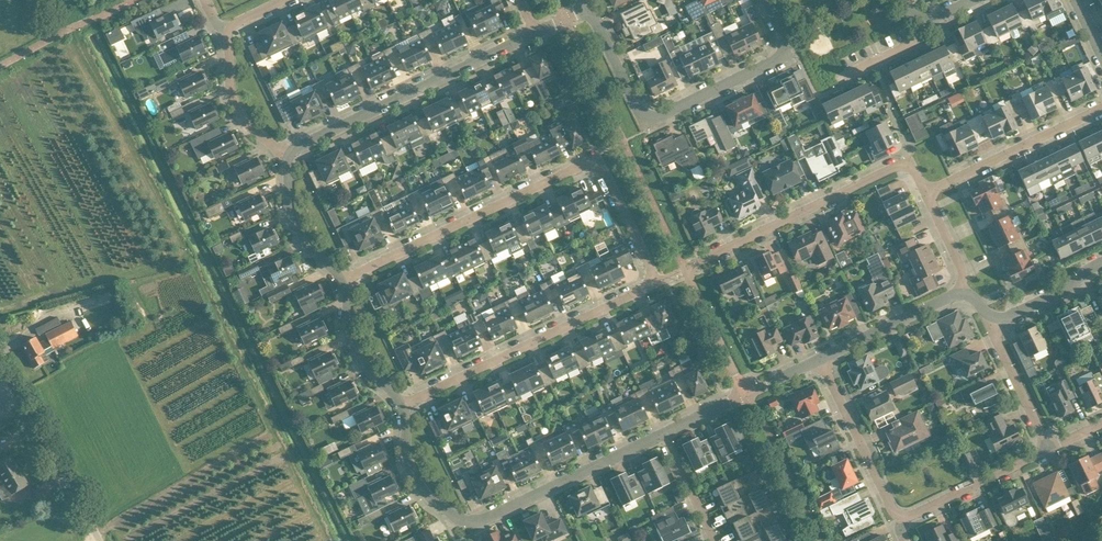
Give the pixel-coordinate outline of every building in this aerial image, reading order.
[(351,14),(344,0),(329,0),(330,3),(325,5),(326,9),(334,26),(340,23),(339,20),(351,14)] [(351,14),(362,9),(364,12),(370,9),(366,0),(344,0),(351,14)] [(370,9),(376,6),(375,3),(381,0),(366,0),(370,9)] [(478,6),(491,34),(499,30),(499,28),(503,26),(498,16),(504,14),(498,0),(490,0),(478,6)] [(705,15),(710,13),(723,6),(720,0),(702,0),(703,1),(698,3),(697,1),(685,7),(689,15),(690,15),(693,21),(705,15)] [(1038,0),(1023,0),(1029,12),(1023,14),(1029,27),(1032,33),(1038,30),(1036,25),(1041,23),(1038,18),(1045,15),(1038,0)] [(1045,15),(1048,21),(1066,12),(1060,0),(1038,0),(1045,15)] [(441,2),(434,5),(437,11),(444,8),(441,2)] [(660,23),(658,24),(651,9),(648,10),(644,3),(620,14),(627,27),(622,29),(626,37),(631,34),(634,40),(637,41),(653,33),(654,34),(656,34),(664,31),(661,24),(660,23)] [(305,11),(316,34),(334,26),(326,9),(328,14),(323,16),(318,5),(305,11)] [(739,30),(749,50),(762,44),(758,37),(768,33),(754,5),(745,9),(751,24),(739,30)] [(999,11),(1009,32),(1010,31),(1014,38),(1015,39),(1019,37),(1020,35),(1017,28),(1021,26),(1023,30),(1029,27),(1023,14),(1017,17),(1012,5),(999,11)] [(483,36),(484,38),(491,34),(478,6),(460,14),(466,27),(472,24),(478,38),(483,36)] [(158,16),(155,10),(131,22),(134,29),(135,30),(135,31),(136,32),(137,32),(138,33),(139,34),(140,34),(140,35),(142,35),(144,36),(145,36),(147,36),(155,32),(158,38),(180,28),(178,25),(180,24),(176,15),(174,16),(172,13),(163,17),(162,14),(158,16)] [(293,31),(299,43),(305,40),(316,34),(305,11),(293,17),(298,28),(293,31)] [(422,11),(417,13),(419,19),(425,16),(422,11)] [(998,37),(1009,32),(999,11),(987,17),(993,29),(987,31),(993,44),(1000,41),(998,37)] [(715,24),(710,13),(705,15),(723,54),(732,50),(736,56),(749,50),(739,30),(735,23),(723,29),(719,22),(715,24)] [(457,23),(445,29),(455,49),(456,51),(464,47),(463,45),(467,43),(463,34),(461,29),(466,27),(460,14),(454,17),(457,23)] [(269,26),(281,52),(299,43),(293,31),(287,33),(282,22),(278,24),(277,23),(269,26)] [(987,47),(993,44),(987,31),(982,34),(976,22),(964,28),(974,49),(977,55),(978,57),(986,53),(984,49),(987,47)] [(256,63),(263,60),(281,52),(269,26),(261,30),(262,32),(257,34),(263,45),(257,48),(255,43),(248,47),(256,63)] [(122,33),(119,28),(108,33),(111,39),(122,33)] [(431,28),(425,31),(431,44),(436,41),(438,45),(443,55),(447,53),(448,55),(456,51),(455,49),(445,29),(434,34),(431,28)] [(957,46),(952,48),(958,61),(964,58),(965,61),(977,55),(974,49),(964,28),(952,34),(957,46)] [(410,46),(419,66),(432,60),(425,46),(431,44),(425,31),(418,34),(421,40),(410,46)] [(705,44),(694,49),(704,71),(719,64),(712,50),(719,46),(712,32),(701,37),(705,44)] [(668,33),(660,37),(664,44),(669,53),(680,48),(679,46),(675,48),(668,33)] [(165,65),(182,57),(184,62),(206,52),(204,49),(206,48),(202,39),(201,39),(199,37),(190,41),(189,38),(185,40),(182,34),(158,46),(161,52),(163,51),(164,53),(160,55),(165,65)] [(347,37),(342,40),(345,46),(352,43),(350,38),(347,37)] [(643,45),(646,52),(664,44),(660,37),(643,45)] [(1068,40),(1059,45),(1062,50),(1071,46),(1068,40)] [(334,52),(344,47),(341,41),(331,47),(334,52)] [(353,44),(346,48),(350,55),(355,53),(356,50),(353,44)] [(1034,44),(1028,50),(1033,56),(1040,50),(1034,44)] [(389,48),(395,61),(400,58),(407,72),(419,66),(410,46),(398,51),(395,45),(389,48)] [(300,46),(294,49),(297,56),(303,52),(300,46)] [(958,61),(952,48),(946,51),(944,47),(933,53),(942,72),(946,78),(957,73),(952,64),(958,61)] [(371,57),(374,63),(384,83),(385,85),(393,81),(392,79),(396,77),(391,68),(389,64),(395,61),(389,48),(383,51),(371,57)] [(704,71),(694,49),(683,55),(680,48),(669,53),(676,68),(683,64),(689,79),(704,71)] [(535,70),(529,73),(535,85),(554,76),(551,71),(553,70),(550,63),(548,64),(543,53),(530,59),(535,70)] [(932,77),(942,72),(933,53),(923,58),(932,77)] [(932,77),(923,58),(912,63),(921,82),(932,77)] [(1005,58),(1005,66),(1013,66),(1013,58),(1005,58)] [(130,60),(122,64),(125,69),(131,66),(132,63),(130,60)] [(655,96),(668,90),(677,85),(666,61),(652,68),(656,77),(647,81),(655,96)] [(1090,77),(1096,75),(1090,62),(1083,65),(1085,69),(1074,74),(1084,95),(1096,89),(1090,77)] [(360,63),(353,66),(359,78),(365,75),(367,79),(371,89),(376,87),(376,89),(385,85),(384,83),(374,63),(362,69),(360,63)] [(910,87),(921,82),(912,63),(901,68),(910,87)] [(524,75),(519,64),(507,70),(516,91),(528,85),(529,88),(535,85),(529,73),(524,75)] [(336,74),(335,74),(338,80),(348,100),(349,102),(357,98),(356,96),(360,94),(356,85),(354,81),(359,78),(353,66),(336,74)] [(900,92),(910,87),(901,68),(890,73),(895,82),(888,85),(895,98),(901,95),(900,92)] [(1060,76),(1052,80),(1058,93),(1066,89),(1071,101),(1084,95),(1074,74),(1071,68),(1059,74),(1060,76)] [(492,85),(500,102),(506,99),(505,96),(516,91),(507,70),(494,76),(499,87),(494,90),(492,85)] [(190,74),(178,80),(186,98),(189,97),(191,103),(203,97),(200,91),(208,87),(207,84),(209,83),(204,74),(202,75),(201,72),(192,77),(190,74)] [(798,83),(794,75),(781,81),(791,103),(793,106),(805,100),(806,102),(815,98),(807,82),(802,85),(800,82),(798,83)] [(167,78),(160,81),(138,92),(141,99),(171,85),(167,78)] [(324,80),(318,83),(324,95),(329,92),(331,96),(336,106),(340,104),(341,106),(349,102),(348,100),(338,80),(327,86),(324,80)] [(1046,88),(1034,93),(1044,114),(1056,108),(1051,96),(1058,93),(1052,80),(1044,84),(1046,88)] [(764,101),(771,116),(778,130),(784,127),(788,125),(779,109),(791,103),(781,81),(780,81),(782,85),(767,93),(769,96),(763,99),(764,101)] [(272,82),(266,85),(269,90),(273,89),(275,88),(272,82)] [(483,82),(471,88),(481,108),(492,102),(494,105),(500,102),(492,85),(486,88),(483,82)] [(324,95),(318,83),(312,86),(314,92),(303,97),(302,94),(301,94),(313,119),(321,116),(320,114),(325,111),(318,98),(324,95)] [(864,109),(875,104),(876,107),(883,104),(874,86),(868,89),(866,85),(855,90),(864,109)] [(1011,96),(1013,99),(1019,112),(1026,108),(1032,120),(1044,114),(1034,93),(1031,87),(1020,93),(1019,92),(1011,96)] [(470,116),(469,113),(481,108),(471,88),(459,93),(462,100),(456,103),(458,107),(464,119),(470,116)] [(947,89),(939,93),(942,97),(950,94),(947,89)] [(864,109),(855,90),(844,95),(854,114),(864,109)] [(313,119),(301,94),(290,100),(288,97),(275,103),(285,123),(286,123),(286,122),(292,119),(290,116),(296,113),(300,123),(305,121),(306,123),(313,119)] [(931,103),(939,99),(937,94),(929,98),(931,103)] [(744,96),(738,99),(749,120),(751,125),(771,116),(764,101),(763,102),(764,104),(758,107),(753,95),(747,98),(744,96)] [(834,100),(843,119),(854,114),(844,95),(834,100)] [(931,103),(929,98),(921,102),(923,106),(931,103)] [(448,99),(435,105),(446,128),(464,119),(458,107),(453,109),(448,99)] [(741,124),(749,120),(738,99),(732,102),(732,105),(726,108),(732,119),(726,122),(725,121),(725,120),(724,120),(731,135),(743,129),(741,124)] [(1006,107),(995,112),(1005,133),(1017,127),(1011,115),(1019,112),(1013,99),(1004,103),(1006,107)] [(843,119),(834,100),(823,106),(832,125),(843,119)] [(574,103),(569,105),(572,111),(577,109),(574,103)] [(219,115),(215,106),(213,107),(211,104),(202,108),(201,105),(188,111),(197,129),(218,119),(217,116),(219,115)] [(440,138),(438,132),(446,128),(435,105),(423,111),(428,121),(423,124),(429,136),(431,142),(440,138)] [(981,114),(973,118),(979,131),(987,127),(993,139),(1005,133),(995,112),(992,106),(980,112),(981,114)] [(185,113),(182,107),(170,113),(173,119),(185,113)] [(905,119),(913,134),(925,129),(917,113),(905,119)] [(712,120),(710,116),(689,127),(697,143),(713,135),(717,144),(714,145),(719,155),(726,151),(737,147),(731,135),(724,120),(722,115),(712,120)] [(410,142),(411,145),(412,148),(413,148),(413,149),(425,143),(423,139),(429,136),(423,124),(421,120),(415,122),(412,116),(400,122),(410,142)] [(972,134),(979,131),(973,118),(965,122),(964,120),(953,126),(955,131),(965,152),(978,146),(972,134)] [(809,120),(801,123),(804,128),(811,125),(809,120)] [(517,121),(511,124),(514,131),(521,127),(517,121)] [(385,137),(387,141),(393,154),(399,151),(398,148),(410,142),(400,122),(387,128),(391,134),(385,137)] [(564,128),(561,122),(555,125),(565,146),(570,143),(573,148),(585,142),(584,140),(586,139),(583,132),(581,132),(576,122),(564,128)] [(824,123),(817,127),(822,136),(829,133),(824,123)] [(859,127),(862,131),(870,128),(868,123),(859,127)] [(866,132),(871,143),(890,134),(885,123),(866,132)] [(935,136),(941,149),(948,146),(953,158),(965,152),(955,131),(952,124),(951,124),(950,123),(940,128),(941,130),(940,131),(941,133),(935,136)] [(551,134),(540,139),(550,161),(558,158),(557,156),(562,153),(559,149),(565,146),(555,125),(548,128),(551,134)] [(784,127),(778,130),(780,134),(780,136),(787,133),(784,127)] [(862,131),(859,127),(852,131),(854,135),(862,131)] [(1097,132),(1090,136),(1101,161),(1101,133),(1101,132),(1098,134),(1097,132)] [(230,133),(221,137),(220,135),(207,141),(204,135),(191,141),(199,158),(212,152),(215,158),(237,148),(236,145),(238,144),(234,135),(231,136),(230,133)] [(376,133),(364,139),(375,162),(376,162),(374,159),(381,155),(385,163),(389,164),(396,161),(393,154),(387,141),(381,144),(376,133)] [(525,139),(519,142),(525,154),(530,164),(535,161),(537,165),(541,163),(542,165),(550,161),(540,139),(537,133),(525,139)] [(794,151),(803,146),(797,133),(787,138),(792,149),(794,151)] [(873,155),(876,162),(889,156),(886,150),(895,145),(890,134),(871,143),(876,154),(873,155)] [(668,140),(667,138),(664,140),(663,139),(662,139),(661,139),(660,139),(659,139),(658,140),(657,141),(657,142),(656,143),(653,145),(657,152),(655,153),(660,163),(669,158),(675,162),(689,171),(691,169),(701,165),(692,146),(689,148),(683,135),(675,139),(674,139),(673,139),(672,138),(668,140)] [(847,164),(840,150),(838,146),(836,141),(833,135),(820,141),(826,153),(816,158),(815,156),(806,160),(813,175),(815,174),(819,182),(840,172),(838,168),(847,164)] [(1083,141),(1079,143),(1087,159),(1090,165),(1101,159),(1101,161),(1090,136),(1082,140),(1083,141)] [(844,137),(836,141),(838,146),(846,142),(844,137)] [(357,156),(351,158),(357,171),(375,162),(364,139),(352,145),(357,156)] [(474,141),(468,144),(471,151),(478,148),(474,141)] [(530,164),(525,154),(519,142),(501,150),(514,176),(526,171),(524,167),(530,164)] [(848,146),(846,142),(838,146),(840,150),(848,146)] [(1063,149),(1072,167),(1083,161),(1075,145),(1071,147),(1071,145),(1063,149)] [(1075,174),(1072,167),(1063,149),(1056,152),(1056,154),(1053,156),(1060,172),(1064,179),(1075,174)] [(335,150),(328,154),(340,179),(339,176),(350,171),(351,174),(357,171),(351,158),(346,161),(341,150),(336,152),(335,150)] [(501,150),(483,159),(489,171),(495,169),(501,182),(514,176),(501,150)] [(340,179),(328,154),(320,158),(321,160),(316,162),(321,173),(316,175),(314,171),(309,173),(317,190),(340,179)] [(1049,157),(1048,156),(1041,160),(1049,177),(1053,185),(1064,179),(1060,172),(1053,156),(1049,157)] [(425,157),(419,160),(422,165),(427,162),(425,157)] [(752,166),(748,157),(740,161),(744,170),(752,166)] [(246,160),(234,166),(242,184),(247,182),(249,185),(257,181),(255,178),(264,173),(263,171),(265,170),(260,160),(258,161),(257,158),(248,163),(246,160)] [(480,168),(468,173),(479,196),(487,192),(486,190),(490,188),(487,180),(492,177),(489,171),(483,159),(477,162),(480,168)] [(801,181),(799,178),(805,175),(798,160),(792,163),(791,160),(763,173),(773,194),(801,181)] [(1049,177),(1041,160),(1033,163),(1034,165),(1030,166),(1038,183),(1041,190),(1053,185),(1049,177)] [(218,173),(231,167),(228,161),(215,167),(218,173)] [(691,169),(691,170),(696,181),(706,177),(701,165),(691,169)] [(1038,183),(1030,166),(1026,168),(1026,167),(1018,171),(1026,188),(1038,183)] [(422,167),(415,170),(418,175),(424,172),(422,167)] [(759,208),(761,208),(758,201),(765,198),(751,169),(738,176),(745,192),(729,199),(738,218),(739,218),(741,219),(745,217),(746,215),(755,211),(756,211),(759,210),(759,208)] [(454,173),(448,176),(454,188),(459,186),(466,199),(470,197),(471,199),(479,196),(468,173),(457,179),(454,173)] [(997,173),(980,181),(983,187),(970,193),(975,204),(997,194),(1001,192),(995,181),(999,179),(997,173)] [(430,184),(433,190),(443,213),(451,209),(450,207),(455,205),(448,191),(454,188),(448,176),(430,184)] [(708,177),(701,181),(702,184),(710,187),(712,185),(708,177)] [(1088,183),(1081,186),(1084,192),(1091,189),(1088,183)] [(1021,184),(1015,187),(1018,193),(1024,190),(1021,184)] [(435,216),(443,213),(433,190),(430,185),(412,193),(418,205),(424,203),(430,217),(435,214),(435,216)] [(877,191),(889,216),(910,206),(909,206),(903,194),(895,198),(891,190),(890,190),(888,185),(877,191)] [(1074,190),(1077,195),(1084,192),(1081,186),(1074,190)] [(582,188),(569,194),(579,214),(580,217),(582,220),(585,219),(587,219),(591,217),(592,215),(594,214),(592,211),(598,208),(597,205),(596,203),(603,199),(600,192),(592,195),(591,192),(590,192),(585,194),(582,188)] [(368,192),(377,210),(383,207),(374,189),(368,192)] [(1092,192),(1085,195),(1088,200),(1095,197),(1092,192)] [(412,193),(406,196),(394,202),(408,230),(416,226),(415,224),(419,222),(412,208),(418,205),(412,193)] [(563,225),(580,217),(569,194),(557,200),(560,205),(554,208),(557,213),(563,225)] [(975,204),(976,205),(980,212),(981,211),(983,214),(994,209),(997,215),(1009,209),(1004,199),(1000,200),(997,194),(975,204)] [(1066,194),(1059,197),(1061,203),(1068,199),(1066,194)] [(249,197),(233,205),(241,222),(267,210),(266,207),(268,206),(263,197),(261,198),(260,195),(251,200),(249,197)] [(1078,198),(1081,204),(1088,200),(1085,195),(1078,198)] [(1052,201),(1054,206),(1061,203),(1059,197),(1052,201)] [(226,210),(222,202),(206,210),(209,218),(226,210)] [(408,230),(394,202),(383,207),(377,210),(382,223),(388,220),(395,234),(399,232),(400,234),(408,230)] [(1070,202),(1063,206),(1065,211),(1072,208),(1070,202)] [(563,225),(557,213),(554,208),(549,210),(546,205),(534,211),(545,234),(563,225)] [(910,206),(889,216),(891,216),(900,236),(903,241),(914,235),(908,222),(916,219),(910,206)] [(1058,214),(1065,211),(1063,206),(1056,209),(1058,214)] [(693,217),(690,218),(700,239),(715,232),(712,226),(723,221),(716,208),(705,213),(705,211),(701,213),(701,211),(699,210),(697,209),(693,211),(692,213),(692,215),(693,217)] [(1035,211),(1037,216),(1044,213),(1042,208),(1035,211)] [(997,215),(999,221),(988,226),(990,229),(988,230),(992,238),(1013,228),(1010,221),(1014,219),(1009,209),(997,215)] [(377,210),(370,213),(359,219),(372,247),(380,243),(379,241),(383,239),(377,225),(382,223),(377,210)] [(544,234),(545,234),(534,211),(521,217),(527,227),(521,230),(527,242),(533,239),(532,237),(543,231),(544,234)] [(1082,218),(1086,226),(1095,243),(1101,240),(1101,239),(1101,238),(1101,230),(1097,220),(1093,212),(1082,218)] [(865,233),(865,232),(856,213),(845,218),(843,214),(826,222),(829,228),(828,229),(830,232),(831,231),(838,246),(865,233)] [(1047,218),(1044,213),(1037,216),(1040,221),(1047,218)] [(1095,243),(1086,226),(1082,218),(1071,223),(1075,231),(1083,247),(1087,246),(1087,247),(1095,243)] [(372,247),(362,225),(359,219),(336,230),(344,246),(354,241),(359,251),(363,249),(364,251),(372,247)] [(510,222),(498,228),(508,248),(511,255),(523,249),(521,245),(527,242),(521,230),(519,226),(513,229),(510,222)] [(1060,229),(1064,236),(1072,254),(1080,251),(1079,249),(1083,247),(1075,231),(1071,223),(1060,229)] [(593,227),(589,229),(592,235),(598,232),(596,228),(593,227)] [(272,253),(269,247),(278,243),(277,240),(279,239),(274,230),(272,231),(271,228),(262,233),(260,230),(248,236),(256,253),(248,257),(251,263),(272,253)] [(498,257),(496,254),(508,248),(498,228),(486,234),(489,240),(483,243),(491,260),(498,257)] [(1013,228),(992,238),(996,246),(997,245),(999,248),(1010,243),(1013,249),(1025,243),(1020,232),(1016,234),(1013,228)] [(245,237),(242,231),(230,237),(232,243),(245,237)] [(794,256),(797,261),(797,262),(813,255),(818,265),(833,258),(821,232),(813,236),(811,232),(788,243),(794,256)] [(1064,256),(1065,258),(1072,254),(1064,236),(1052,242),(1060,258),(1064,256)] [(475,239),(462,245),(474,268),(491,260),(483,243),(485,247),(480,250),(475,239)] [(909,259),(913,267),(934,258),(933,257),(933,255),(931,250),(929,249),(927,245),(918,249),(913,239),(896,247),(903,262),(909,259)] [(880,241),(874,245),(878,253),(884,250),(880,241)] [(222,243),(212,248),(216,256),(223,253),(225,248),(222,243)] [(1008,272),(1029,261),(1026,255),(1030,253),(1025,243),(1013,249),(1016,254),(1005,260),(1006,263),(1004,263),(1008,272)] [(873,244),(866,247),(870,257),(878,253),(874,245),(873,244)] [(456,277),(474,268),(462,245),(450,251),(451,254),(446,256),(448,260),(456,277)] [(625,245),(599,257),(613,285),(621,281),(620,279),(624,277),(620,267),(633,261),(625,245)] [(884,250),(878,253),(881,259),(885,257),(886,254),(884,250)] [(844,251),(836,255),(843,270),(853,265),(850,258),(848,259),(844,251)] [(765,252),(760,254),(751,259),(755,269),(757,268),(761,276),(764,281),(787,271),(778,252),(771,256),(769,252),(766,254),(765,252)] [(870,257),(866,259),(869,266),(881,260),(881,259),(878,253),(870,257)] [(427,262),(436,282),(448,277),(450,280),(456,277),(448,260),(446,256),(440,259),(439,256),(427,262)] [(297,272),(296,269),(298,268),(293,259),(291,260),(290,257),(281,262),(279,259),(267,265),(279,290),(288,286),(293,283),(289,276),(297,272)] [(938,265),(935,259),(934,259),(934,258),(913,267),(917,275),(911,279),(919,296),(936,288),(930,275),(940,271),(938,266),(938,265)] [(1029,261),(1008,272),(1013,282),(1026,276),(1029,282),(1041,276),(1036,266),(1032,268),(1029,261)] [(433,295),(429,286),(436,282),(427,262),(415,268),(418,275),(412,277),(420,294),(422,298),(423,300),(433,295)] [(589,262),(582,265),(588,278),(593,275),(595,279),(600,289),(604,287),(605,289),(613,285),(602,263),(592,268),(589,262)] [(241,279),(260,271),(256,263),(238,272),(241,279)] [(575,268),(578,274),(567,280),(577,302),(585,298),(584,296),(589,294),(582,280),(588,278),(582,265),(575,268)] [(747,266),(741,269),(739,266),(716,278),(724,294),(742,285),(750,302),(755,299),(759,308),(766,305),(763,300),(747,266)] [(528,270),(521,273),(524,280),(529,277),(530,275),(528,270)] [(505,272),(499,275),(502,281),(508,278),(505,272)] [(398,273),(390,277),(402,302),(403,302),(401,299),(412,294),(414,297),(416,296),(420,294),(412,277),(414,282),(409,284),(403,273),(399,275),(398,273)] [(874,286),(873,284),(867,287),(866,284),(858,288),(857,288),(869,313),(884,305),(882,302),(895,295),(886,276),(885,274),(876,279),(878,284),(874,286)] [(786,280),(793,294),(803,289),(796,275),(786,280)] [(379,285),(382,292),(376,294),(386,316),(388,319),(398,314),(394,306),(402,302),(390,277),(382,281),(383,283),(379,285)] [(552,279),(546,282),(552,295),(558,292),(564,306),(568,304),(569,306),(577,302),(567,280),(555,285),(552,279)] [(543,291),(531,297),(542,319),(550,315),(549,313),(553,311),(546,297),(552,295),(546,282),(540,285),(543,291)] [(306,284),(293,290),(302,308),(305,315),(319,308),(316,301),(324,298),(322,295),(325,294),(320,284),(318,285),(317,283),(307,287),(306,284)] [(290,292),(288,286),(271,294),(267,295),(270,301),(290,292)] [(529,291),(517,296),(510,299),(516,312),(522,309),(528,323),(533,321),(534,323),(542,319),(531,297),(529,291)] [(847,323),(846,321),(854,317),(854,316),(860,313),(851,294),(844,297),(845,299),(839,303),(837,300),(826,306),(827,308),(821,311),(829,329),(838,325),(839,327),(847,323)] [(452,295),(445,299),(449,306),(454,304),(456,303),(452,295)] [(770,297),(763,300),(766,305),(766,307),(773,303),(770,297)] [(246,298),(239,302),(241,307),(249,303),(246,298)] [(510,299),(504,302),(493,308),(505,334),(517,328),(511,314),(516,312),(510,299)] [(657,318),(651,321),(657,333),(661,342),(670,337),(666,329),(676,324),(673,319),(675,318),(671,311),(669,312),(664,301),(652,307),(655,314),(657,318)] [(773,303),(766,307),(770,314),(777,311),(773,303)] [(1067,312),(1082,344),(1093,339),(1083,317),(1093,312),(1090,305),(1079,310),(1078,307),(1067,312)] [(247,306),(245,314),(253,317),(255,312),(253,309),(247,306)] [(505,334),(493,308),(475,316),(474,313),(473,313),(481,329),(486,326),(493,340),(505,334)] [(933,342),(944,337),(949,347),(973,336),(965,319),(961,321),(957,312),(926,327),(933,342)] [(1082,344),(1067,312),(1056,317),(1058,321),(1047,326),(1050,333),(1061,327),(1071,349),(1082,344)] [(457,325),(470,353),(478,349),(477,347),(482,345),(475,331),(481,329),(473,313),(467,316),(469,319),(457,325)] [(662,342),(657,333),(651,321),(646,323),(644,319),(641,313),(628,319),(640,342),(648,338),(648,337),(653,347),(662,342)] [(732,315),(728,317),(731,324),(738,320),(735,316),(732,315)] [(804,344),(808,342),(819,337),(810,317),(784,329),(792,345),(803,340),(804,344)] [(39,336),(61,324),(58,318),(36,329),(39,336)] [(309,321),(296,327),(305,345),(327,334),(325,332),(328,331),(323,321),(321,322),(320,319),(310,324),(309,321)] [(614,333),(614,334),(622,350),(628,347),(627,344),(638,339),(639,342),(640,342),(628,319),(616,324),(621,335),(616,338),(614,333)] [(77,335),(75,331),(71,321),(46,333),(48,337),(38,342),(36,337),(23,345),(32,360),(30,361),(35,368),(49,360),(43,350),(52,345),(53,347),(77,335)] [(281,334),(294,328),(291,322),(278,328),(281,334)] [(439,334),(445,346),(451,343),(457,357),(462,355),(463,357),(470,353),(457,325),(459,331),(448,336),(445,331),(439,334)] [(1027,352),(1019,356),(1026,371),(1035,366),(1030,356),(1046,348),(1045,346),(1046,345),(1044,339),(1042,340),(1036,327),(1019,335),(1021,340),(1027,352)] [(755,352),(758,360),(775,352),(771,345),(774,343),(775,345),(783,341),(777,328),(766,333),(764,331),(750,338),(756,351),(755,352)] [(608,336),(605,330),(593,336),(603,356),(614,350),(616,353),(622,350),(614,334),(608,336)] [(421,342),(435,370),(443,366),(442,364),(446,362),(440,349),(445,346),(439,334),(421,342)] [(584,348),(578,351),(586,367),(592,364),(591,361),(603,356),(593,336),(581,342),(584,348)] [(894,340),(899,351),(906,348),(901,337),(894,340)] [(262,339),(261,346),(269,348),(270,341),(262,339)] [(408,344),(395,350),(405,371),(412,367),(417,365),(422,374),(426,372),(427,374),(435,370),(421,342),(410,348),(408,344)] [(579,367),(580,370),(586,367),(578,351),(573,353),(569,347),(557,353),(567,373),(579,367)] [(970,356),(967,349),(966,349),(949,357),(956,370),(962,367),(967,377),(988,368),(980,352),(970,356)] [(320,354),(307,360),(309,363),(315,377),(316,378),(319,376),(322,384),(333,378),(330,371),(338,367),(337,364),(339,363),(334,354),(332,355),(331,352),(322,357),(320,354)] [(548,365),(543,368),(551,384),(557,382),(555,379),(567,373),(557,353),(545,359),(548,365)] [(305,361),(302,355),(290,361),(293,367),(305,361)] [(854,385),(855,384),(858,383),(861,389),(887,377),(888,376),(888,375),(889,375),(889,374),(889,373),(889,372),(889,371),(889,370),(889,369),(888,368),(887,367),(886,366),(884,366),(883,365),(882,366),(881,366),(880,366),(874,369),(867,355),(849,364),(852,370),(848,372),(854,385)] [(692,359),(674,368),(682,385),(688,383),(695,396),(707,390),(706,388),(708,387),(705,380),(703,381),(692,359)] [(286,363),(280,366),(283,372),(289,369),(286,363)] [(534,364),(522,370),(533,393),(551,384),(543,368),(542,368),(544,372),(539,375),(534,364)] [(925,367),(919,370),(923,377),(929,374),(925,367)] [(662,384),(660,384),(672,410),(680,406),(679,404),(683,402),(679,393),(677,388),(682,385),(674,368),(674,369),(668,372),(672,379),(662,384)] [(1062,368),(1058,370),(1062,378),(1066,376),(1062,368)] [(509,376),(515,387),(509,389),(515,402),(521,399),(520,396),(531,390),(532,393),(533,393),(522,370),(509,376)] [(918,370),(911,374),(914,380),(921,377),(918,370)] [(1028,376),(1031,383),(1039,379),(1035,371),(1031,373),(1032,375),(1028,376)] [(1076,379),(1079,386),(1078,387),(1079,389),(1082,395),(1089,409),(1101,402),(1101,394),(1100,390),(1101,388),(1101,377),(1099,372),(1093,375),(1091,372),(1076,379)] [(916,387),(913,380),(910,373),(895,380),(889,383),(896,396),(916,387)] [(983,408),(983,409),(986,409),(988,408),(990,407),(992,406),(994,405),(996,404),(998,403),(1000,401),(1002,400),(1001,399),(1001,400),(998,393),(996,394),(991,384),(988,386),(984,378),(959,391),(966,405),(973,402),(975,405),(981,402),(984,408),(983,408)] [(1073,411),(1068,400),(1074,397),(1066,380),(1054,385),(1057,392),(1050,396),(1053,402),(1051,404),(1050,406),(1051,408),(1052,410),(1054,410),(1056,410),(1060,417),(1073,411)] [(340,383),(327,389),(336,406),(358,396),(356,393),(358,392),(354,383),(352,384),(350,381),(341,386),(340,383)] [(497,410),(515,402),(509,389),(503,392),(498,381),(486,387),(497,410)] [(310,390),(313,396),(325,390),(322,384),(310,390)] [(647,387),(641,390),(647,402),(652,400),(659,414),(663,411),(664,413),(672,410),(660,384),(649,390),(647,387)] [(473,406),(479,419),(497,410),(486,387),(474,393),(479,404),(473,406)] [(791,395),(792,397),(802,418),(817,411),(814,404),(819,402),(812,387),(799,393),(799,391),(791,395)] [(623,399),(637,427),(644,423),(644,421),(648,419),(641,405),(647,402),(641,390),(623,399)] [(306,391),(298,396),(302,404),(308,401),(309,398),(309,397),(306,391)] [(886,392),(877,397),(864,403),(872,420),(874,419),(875,419),(881,417),(882,415),(884,414),(885,415),(889,413),(889,412),(894,409),(886,392)] [(457,398),(449,402),(462,427),(479,419),(473,406),(468,409),(463,398),(458,400),(457,398)] [(629,431),(637,427),(623,399),(624,402),(613,407),(612,404),(605,407),(611,420),(613,424),(619,422),(623,431),(628,429),(629,431)] [(940,400),(936,402),(940,411),(944,408),(942,404),(940,400)] [(437,424),(443,436),(462,427),(449,402),(442,406),(442,408),(438,410),(443,421),(437,424)] [(933,403),(926,407),(930,413),(937,410),(933,403)] [(382,419),(384,418),(380,409),(378,410),(376,407),(367,411),(366,408),(353,415),(362,432),(384,422),(382,419)] [(589,419),(601,444),(609,440),(608,438),(612,436),(608,427),(613,424),(611,420),(605,407),(599,410),(600,413),(589,419)] [(350,416),(347,410),(331,418),(334,424),(350,416)] [(903,426),(887,433),(891,442),(890,443),(894,452),(896,451),(897,452),(902,449),(903,448),(904,447),(904,446),(917,439),(918,440),(929,435),(917,411),(900,419),(903,426)] [(1007,428),(1005,424),(1000,415),(987,421),(994,434),(989,436),(997,452),(1021,441),(1013,425),(1007,428)] [(593,448),(601,444),(589,419),(577,424),(576,421),(570,424),(576,437),(578,441),(583,439),(588,448),(592,446),(593,448)] [(800,419),(781,429),(785,437),(792,434),(800,430),(804,428),(800,419)] [(829,432),(826,426),(824,427),(821,420),(804,428),(800,430),(810,450),(817,446),(821,455),(827,452),(828,453),(840,447),(833,430),(829,432)] [(717,434),(710,438),(723,464),(733,459),(731,454),(742,449),(738,441),(745,438),(740,428),(733,431),(729,422),(714,430),(717,434)] [(552,433),(565,461),(573,457),(572,455),(577,453),(572,444),(578,441),(576,437),(570,424),(563,427),(565,430),(554,436),(552,433)] [(496,437),(490,440),(493,446),(499,443),(510,438),(507,432),(496,437)] [(557,463),(557,465),(565,461),(552,433),(534,441),(540,454),(546,451),(552,465),(557,463)] [(796,442),(792,434),(785,437),(789,446),(796,442)] [(518,453),(530,478),(538,474),(537,472),(541,470),(534,456),(540,454),(534,441),(532,438),(526,440),(528,444),(529,447),(518,453)] [(700,442),(698,438),(683,445),(695,471),(717,461),(707,439),(700,442)] [(331,444),(320,449),(323,457),(335,452),(331,444)] [(358,450),(356,451),(363,465),(358,467),(360,471),(361,474),(366,472),(368,476),(382,470),(379,462),(387,459),(385,456),(387,455),(383,445),(381,446),(379,444),(370,448),(369,445),(358,450)] [(350,447),(337,453),(339,459),(348,455),(353,453),(350,447)] [(504,471),(510,468),(517,482),(521,480),(522,482),(530,478),(518,453),(510,457),(506,448),(496,453),(499,458),(498,458),(504,471)] [(961,457),(968,471),(976,467),(969,453),(961,457)] [(11,455),(0,461),(0,473),(13,495),(29,485),(11,455)] [(1068,465),(1079,486),(1081,484),(1086,495),(1099,488),(1094,478),(1097,477),(1096,473),(1101,470),(1101,463),(1093,467),(1087,456),(1068,465)] [(648,494),(670,483),(657,457),(642,464),(644,469),(638,472),(648,494)] [(482,470),(494,495),(502,491),(501,489),(505,487),(499,474),(504,471),(498,458),(492,461),(494,464),(482,470)] [(832,467),(833,469),(832,472),(833,474),(834,476),(837,477),(842,489),(840,490),(843,496),(855,490),(852,485),(857,482),(847,460),(832,467)] [(464,480),(458,482),(462,490),(468,487),(468,488),(474,485),(476,490),(481,499),(485,497),(486,499),(494,495),(482,470),(471,476),(469,473),(463,476),(464,480)] [(718,488),(716,489),(720,496),(716,498),(721,508),(727,505),(759,490),(752,475),(755,474),(754,471),(728,483),(718,488)] [(610,479),(623,506),(645,496),(635,474),(628,477),(626,472),(610,479)] [(1045,478),(1034,484),(1045,507),(1048,513),(1061,506),(1058,501),(1069,496),(1062,482),(1057,472),(1048,477),(1045,479),(1045,478)] [(368,484),(355,490),(359,499),(364,497),(372,513),(380,509),(388,505),(388,504),(387,504),(384,498),(398,491),(396,489),(398,488),(394,478),(392,479),(390,477),(381,481),(380,478),(368,484)] [(361,480),(349,486),(352,491),(355,490),(368,484),(365,478),(361,480)] [(571,500),(567,502),(570,509),(574,507),(578,516),(587,512),(591,509),(593,512),(600,508),(600,507),(608,503),(609,504),(602,489),(593,494),(592,491),(590,487),(583,491),(582,490),(577,493),(569,497),(571,500)] [(1013,490),(1012,490),(1004,494),(1004,495),(998,498),(999,500),(998,501),(1001,506),(999,507),(998,507),(1005,522),(1006,524),(1007,525),(1009,527),(1012,527),(1014,526),(1016,525),(1017,523),(1017,521),(1017,519),(1016,517),(1027,511),(1024,504),(1028,502),(1022,489),(1021,490),(1020,487),(1013,490)] [(730,512),(725,515),(730,525),(735,522),(767,507),(770,506),(770,505),(763,491),(762,488),(759,490),(727,505),(727,506),(730,512)] [(820,510),(836,503),(831,491),(815,499),(820,510)] [(858,492),(836,503),(820,510),(824,518),(847,511),(853,523),(843,530),(846,537),(875,523),(871,516),(873,515),(874,512),(872,507),(869,506),(866,500),(863,502),(858,492)] [(1077,516),(1084,513),(1077,499),(1071,502),(1077,516)] [(394,509),(386,513),(395,531),(416,521),(415,518),(417,517),(413,508),(411,509),(409,506),(400,510),(399,507),(394,509)] [(733,532),(737,540),(741,540),(743,540),(775,524),(768,510),(771,508),(770,506),(767,507),(735,522),(735,523),(739,530),(733,532)] [(996,525),(988,509),(981,512),(979,508),(965,514),(966,516),(961,519),(970,539),(990,529),(989,528),(996,525)] [(380,509),(368,515),(371,521),(383,515),(380,509)] [(544,540),(550,540),(567,533),(561,519),(547,526),(541,513),(532,517),(530,516),(525,519),(525,521),(523,521),(533,540),(542,537),(544,540)] [(651,518),(654,523),(663,540),(673,540),(677,539),(678,540),(680,540),(687,538),(686,535),(691,532),(684,517),(679,520),(675,513),(663,519),(660,513),(651,518)] [(787,540),(780,525),(779,523),(775,524),(743,540),(744,540),(785,540),(787,540)] [(929,540),(959,540),(955,533),(947,537),(941,526),(925,533),(929,540)] [(1048,528),(1039,532),(1043,540),(1054,540),(1048,528)] [(1053,535),(1056,540),(1061,540),(1069,537),(1065,529),(1053,535)] [(417,536),(406,540),(439,540),(438,538),(434,540),(429,530),(417,536)] [(499,531),(482,539),(483,540),(517,540),(513,532),(501,537),(499,531)] [(869,532),(850,540),(873,540),(869,532)] [(619,540),(627,540),(631,539),(628,533),(618,538),(619,540)]
